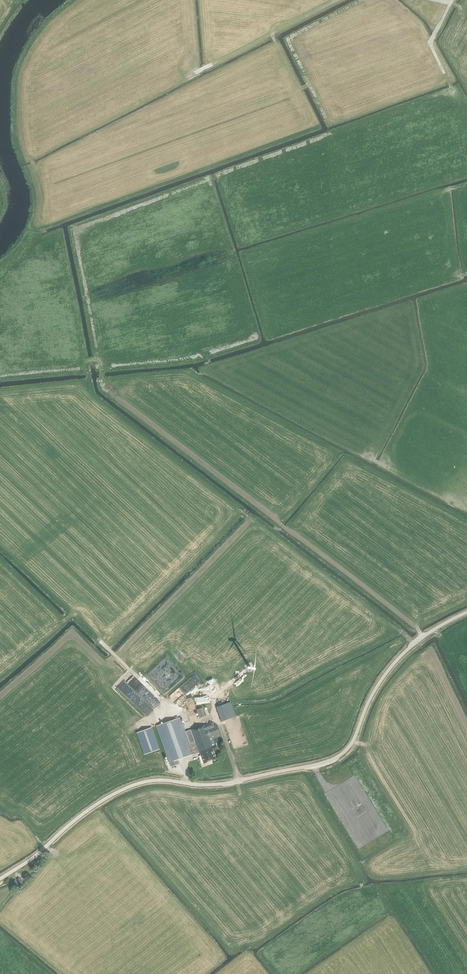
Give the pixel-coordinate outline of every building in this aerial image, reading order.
[(187,686),(189,689),(201,679),(196,674),(188,681),(191,683),(187,686)] [(230,702),(217,707),(222,722),(236,717),(230,702)] [(199,718),(205,716),(202,708),(196,710),(199,718)] [(185,732),(180,718),(156,726),(169,763),(170,767),(179,764),(177,760),(193,754),(198,752),(199,752),(202,758),(204,762),(205,762),(206,763),(214,760),(214,759),(215,758),(213,754),(214,753),(212,750),(217,748),(216,745),(212,746),(209,737),(220,733),(217,726),(214,727),(212,722),(185,732)] [(159,749),(151,727),(136,732),(144,754),(159,749)]
